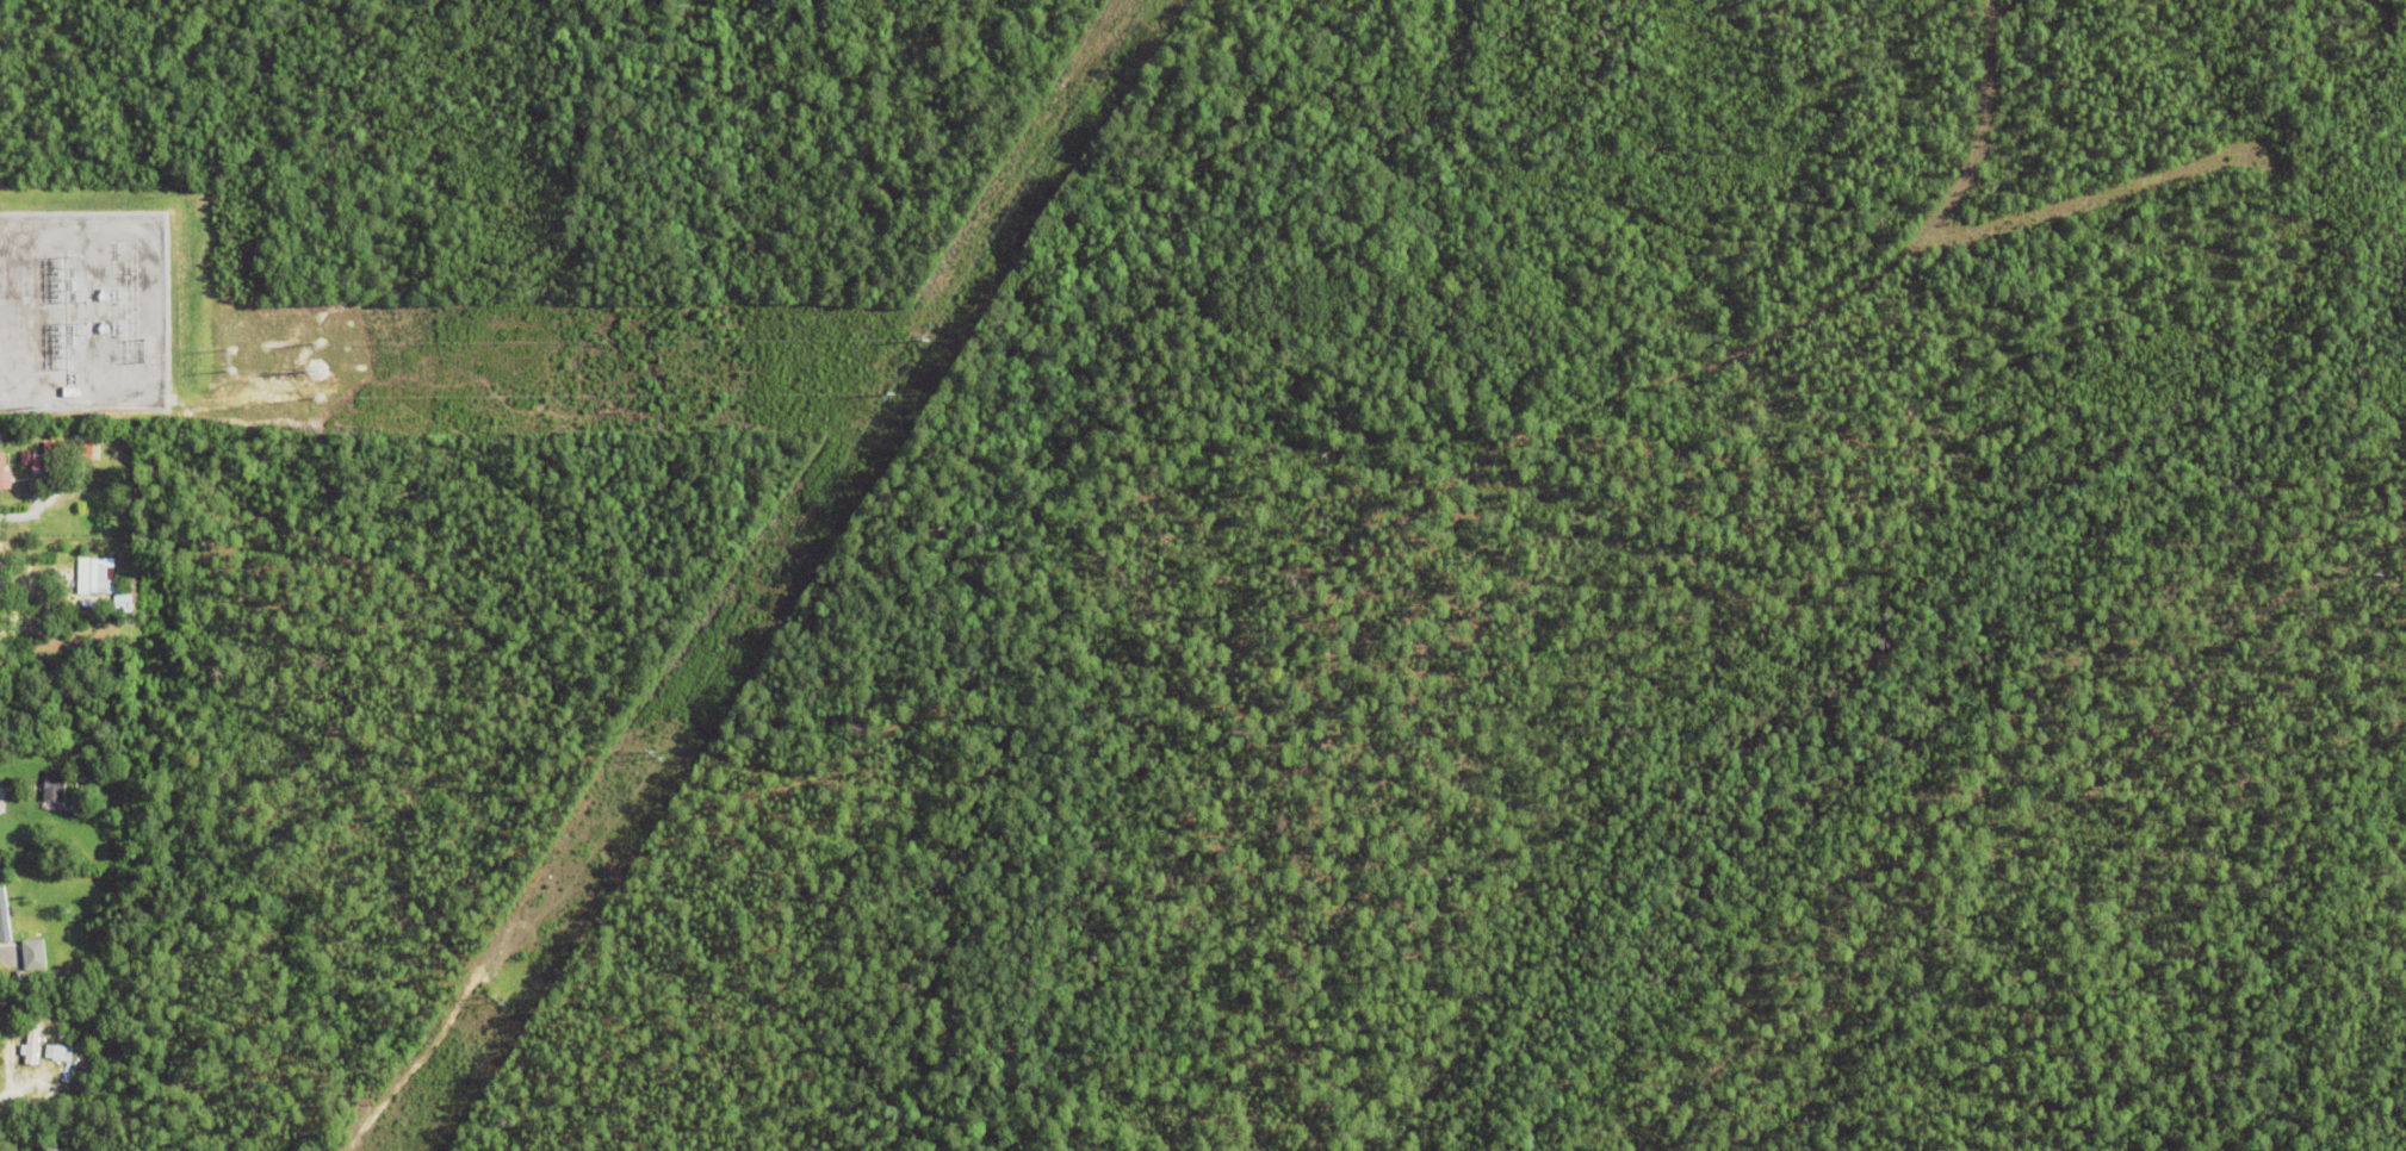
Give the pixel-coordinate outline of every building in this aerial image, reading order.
[(69,463),(69,461),(58,461),(58,473),(43,473),(43,444),(85,444),(85,463),(69,463)] [(4,493),(0,493),(0,455),(2,455),(2,473),(4,473),(4,474),(11,474),(11,492),(4,492),(4,493)] [(91,597),(79,597),(80,560),(116,560),(116,593),(131,593),(131,615),(114,614),(114,597),(91,596),(91,597)] [(8,601),(0,601),(0,569),(6,568),(8,601)] [(17,688),(26,683),(31,691),(21,696),(17,688)] [(20,773),(20,763),(70,763),(70,773),(20,773)] [(62,771),(41,770),(40,802),(61,803),(62,771)] [(11,946),(0,947),(0,891),(4,890),(11,946)] [(20,969),(43,967),(40,938),(18,940),(20,969)] [(81,1007),(95,1007),(95,1024),(82,1025),(81,1007)] [(55,1047),(64,1049),(63,1064),(52,1063),(45,1062),(45,1064),(37,1063),(36,1069),(25,1068),(29,1027),(41,1028),(38,1047),(55,1049),(55,1047)] [(49,1083),(49,1087),(43,1085),(46,1066),(52,1066),(51,1071),(52,1072),(51,1084),(49,1083)]
